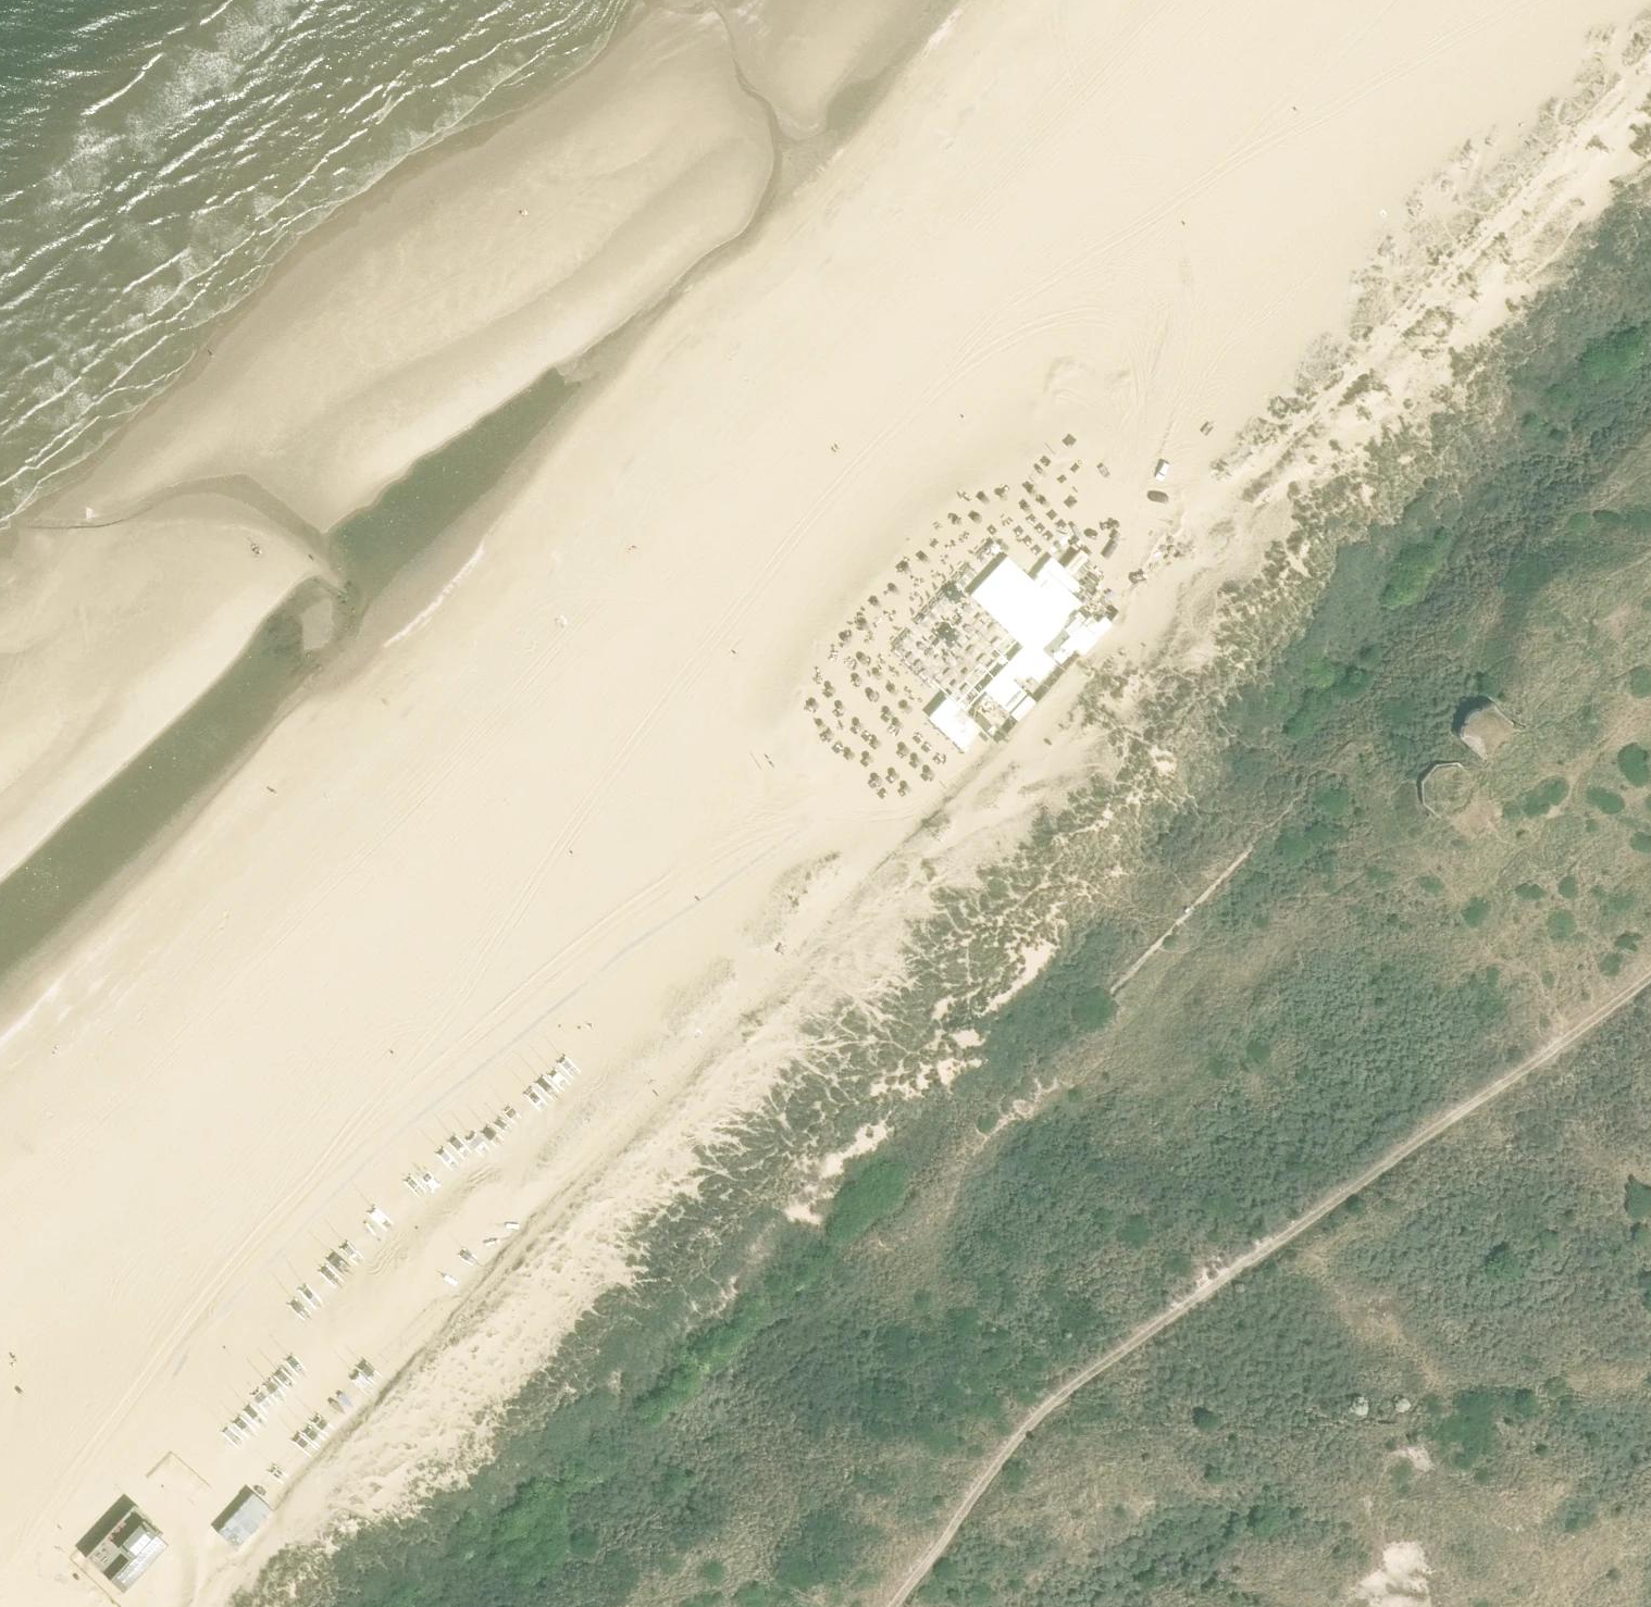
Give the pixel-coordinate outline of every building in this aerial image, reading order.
[(1072,611),(1008,549),(970,589),(1033,650),(1072,611)] [(1458,742),(1487,765),(1518,730),(1490,705),(1486,705),(1481,707),(1480,709),(1478,713),(1474,711),(1469,712),(1465,715),(1463,718),(1462,722),(1462,727),(1459,729),(1457,734),(1457,738),(1458,742)] [(1434,817),(1471,779),(1457,766),(1436,767),(1421,784),(1422,804),(1434,817)] [(84,1553),(121,1587),(167,1538),(142,1514),(144,1512),(133,1502),(84,1553)]
